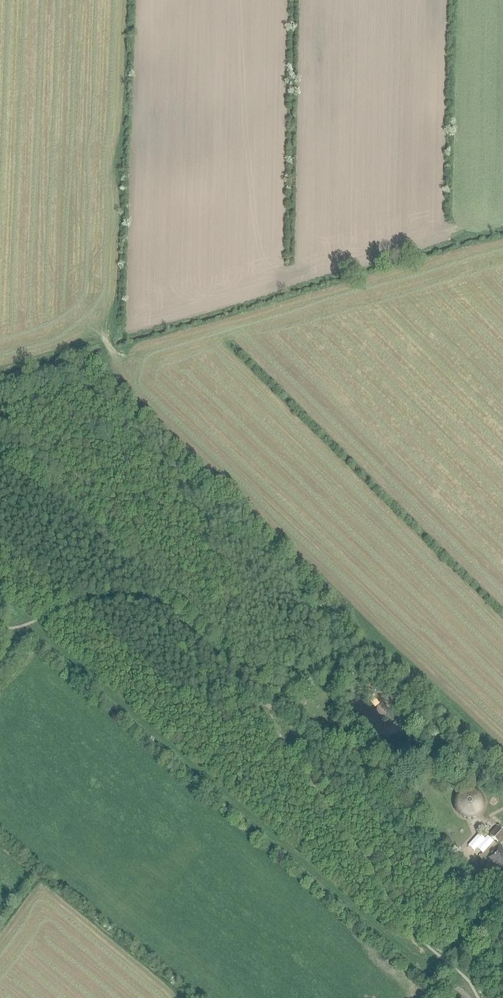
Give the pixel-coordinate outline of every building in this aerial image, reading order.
[(463,817),(467,818),(472,818),(476,816),(480,813),(483,809),(484,805),(484,800),(482,795),(479,792),(475,789),(470,788),(466,788),(461,790),(458,793),(455,797),(454,801),(454,806),(456,810),(459,814),(463,817)] [(489,836),(498,843),(502,837),(502,831),(498,826),(489,836)] [(499,844),(484,861),(502,877),(502,848),(499,844)]
